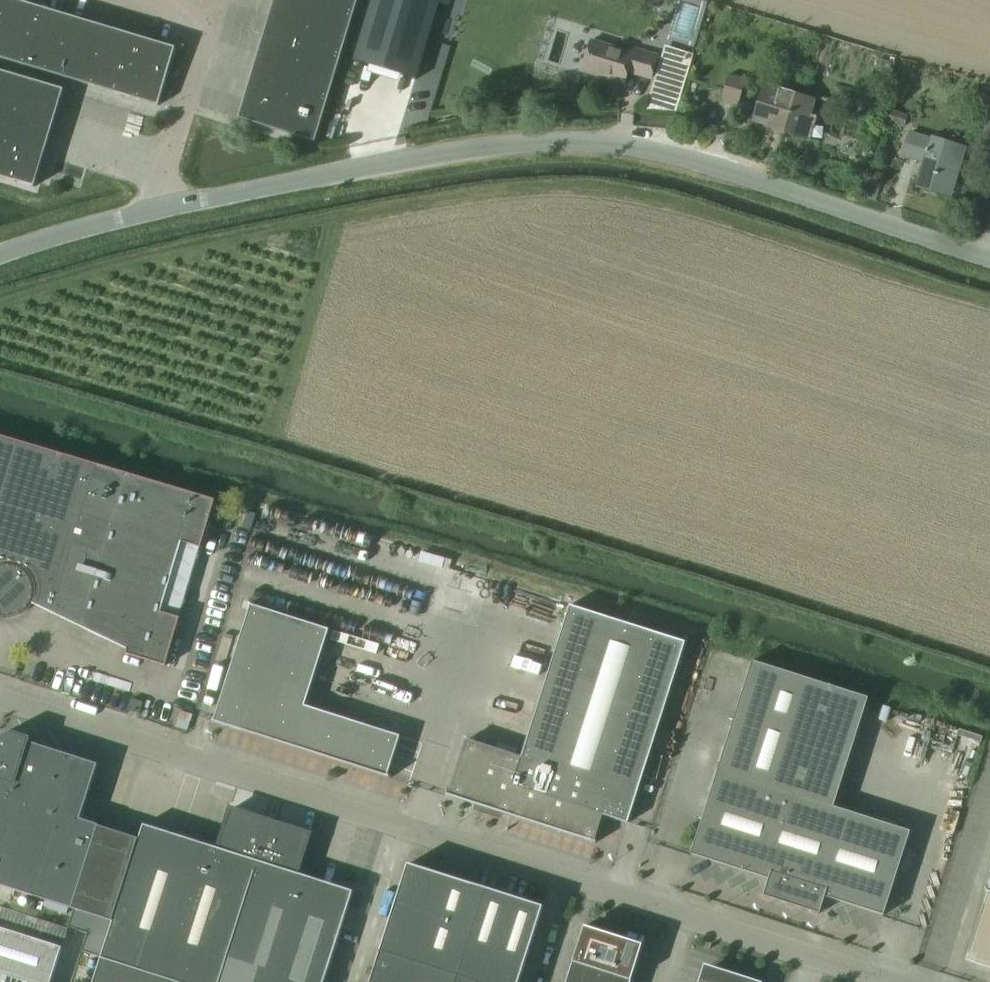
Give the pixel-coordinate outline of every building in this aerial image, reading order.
[(140,100),(158,106),(176,49),(15,0),(0,0),(0,58),(140,100)] [(239,119),(315,142),(358,0),(275,0),(239,119)] [(354,60),(367,65),(399,74),(415,79),(416,79),(440,0),(372,0),(354,60)] [(691,44),(706,2),(700,0),(682,0),(669,36),(691,44)] [(631,52),(591,40),(582,71),(624,83),(627,71),(650,78),(657,55),(633,48),(631,52)] [(666,44),(649,106),(678,114),(696,53),(666,44)] [(16,183),(17,182),(35,188),(64,90),(0,71),(0,178),(16,183)] [(746,80),(729,75),(721,100),(738,105),(746,80)] [(765,127),(803,139),(816,100),(764,84),(752,122),(766,126),(765,127)] [(904,128),(908,115),(888,109),(885,123),(904,128)] [(931,137),(930,139),(910,132),(903,156),(924,162),(916,187),(951,198),(966,148),(931,137)] [(182,542),(201,548),(215,500),(0,436),(0,616),(3,616),(5,617),(8,617),(11,617),(14,617),(17,616),(19,615),(22,613),(24,612),(26,610),(28,608),(30,606),(32,603),(128,650),(126,654),(166,666),(180,618),(161,612),(182,542)] [(400,736),(305,706),(329,630),(251,605),(214,721),(240,730),(391,778),(392,776),(388,775),(400,736)] [(628,823),(686,642),(570,606),(522,757),(467,739),(449,795),(446,794),(445,795),(596,843),(597,842),(595,841),(604,815),(628,823)] [(752,661),(691,854),(769,879),(764,896),(820,914),(825,897),(884,915),(911,832),(834,808),(828,806),(865,696),(831,686),(752,661)] [(140,714),(143,702),(132,699),(128,710),(140,714)] [(989,730),(942,910),(956,910),(961,889),(962,893),(970,860),(982,860),(989,831),(989,730)] [(73,908),(95,915),(113,921),(138,844),(140,839),(121,833),(99,826),(99,825),(81,819),(99,764),(13,737),(0,744),(0,885),(73,908)] [(401,744),(391,770),(413,778),(423,753),(401,744)] [(270,826),(260,823),(261,818),(232,809),(219,848),(201,843),(195,862),(138,844),(102,958),(177,981),(220,981),(270,826)] [(270,826),(220,981),(325,981),(354,891),(297,873),(310,834),(281,825),(279,829),(270,826)] [(544,907),(409,864),(371,981),(520,981),(544,907)] [(969,952),(970,953),(969,954),(989,961),(989,887),(989,892),(987,891),(986,892),(988,893),(969,952)] [(0,914),(0,925),(64,945),(70,927),(3,906),(0,914)] [(624,939),(585,926),(574,961),(632,980),(640,956),(636,954),(638,947),(623,942),(624,939)] [(63,947),(0,927),(0,981),(52,981),(63,947)] [(102,958),(94,981),(177,981),(102,958)] [(632,980),(574,961),(567,981),(631,981),(632,980)] [(724,971),(723,974),(707,969),(705,976),(701,975),(699,981),(759,981),(724,971)]
